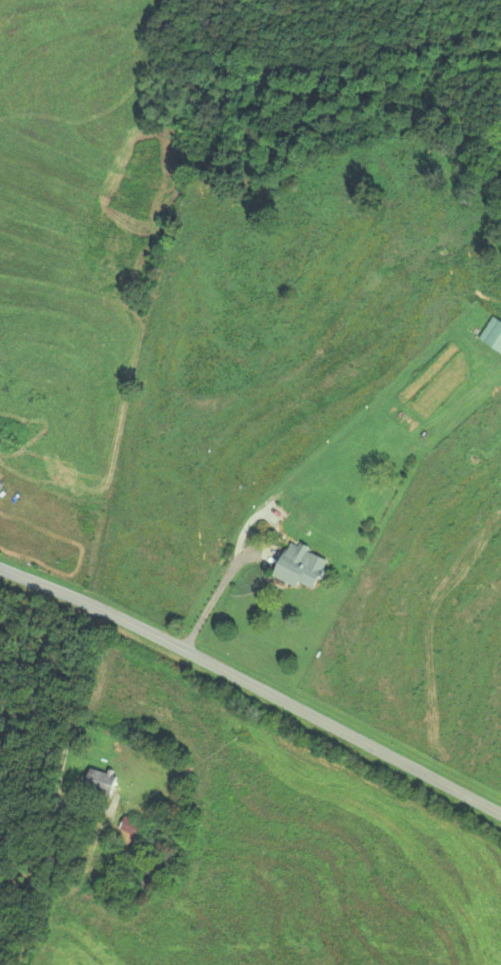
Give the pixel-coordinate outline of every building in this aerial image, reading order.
[(482,318),(469,341),(499,358),(500,355),(500,329),(482,318)] [(293,542),(280,576),(320,591),(332,556),(293,542)] [(114,794),(120,775),(91,767),(86,786),(114,794)] [(139,838),(146,823),(127,815),(120,830),(139,838)]
